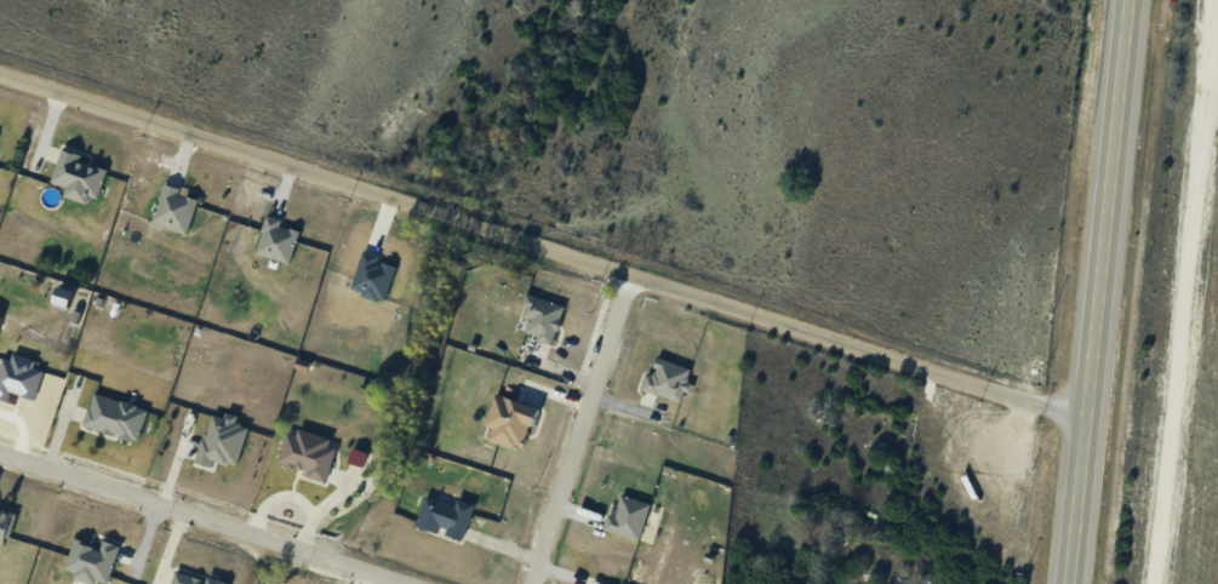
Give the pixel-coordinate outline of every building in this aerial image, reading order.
[(101,197),(110,162),(61,149),(53,182),(68,186),(66,194),(89,200),(90,194),(101,197)] [(191,232),(201,193),(165,183),(155,222),(191,232)] [(304,226),(268,215),(257,251),(293,262),(304,226)] [(554,343),(566,305),(528,292),(521,314),(530,317),(525,334),(554,343)] [(0,366),(0,397),(10,400),(13,390),(36,397),(47,364),(14,353),(13,358),(4,355),(0,366)] [(692,369),(654,355),(642,387),(679,402),(692,369)] [(141,438),(149,404),(91,392),(84,425),(141,438)] [(530,423),(538,426),(544,406),(498,392),(485,437),(522,448),(530,423)] [(238,465),(250,425),(237,422),(238,418),(212,410),(197,460),(214,465),(216,458),(238,465)] [(290,427),(279,466),(329,479),(339,439),(290,427)] [(465,539),(477,503),(459,497),(457,502),(427,493),(417,523),(465,539)] [(609,512),(604,527),(639,540),(652,503),(622,493),(615,514),(609,512)] [(10,544),(18,509),(0,504),(0,542),(10,544)] [(178,565),(171,583),(231,583),(178,565)]
